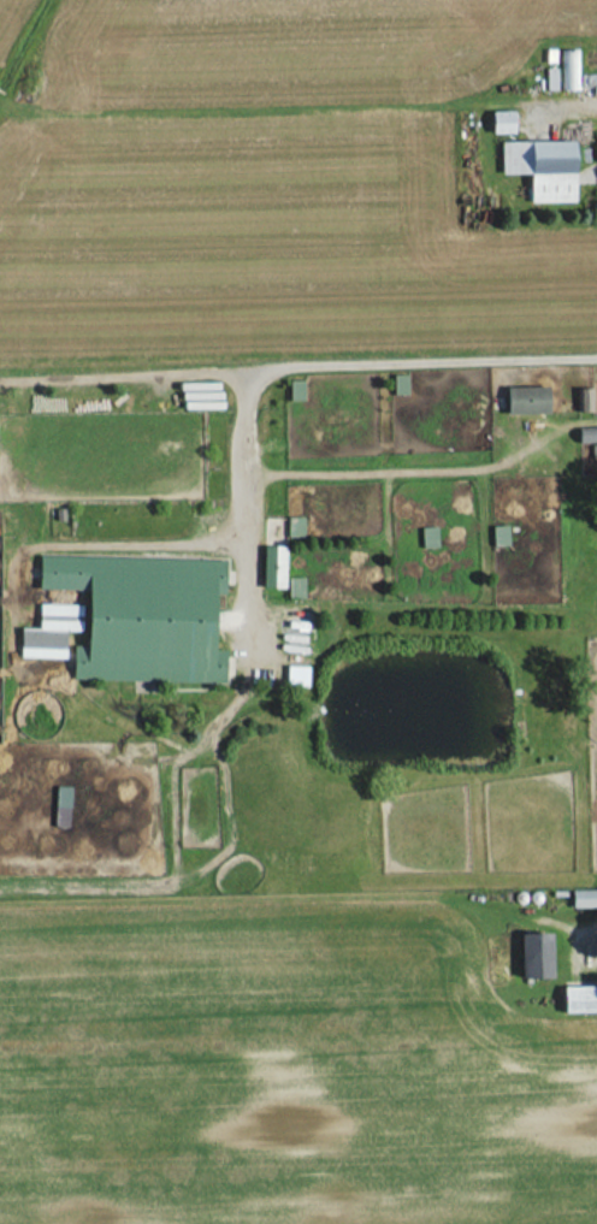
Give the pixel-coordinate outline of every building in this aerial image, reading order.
[(575,50),(558,51),(559,91),(576,91),(575,50)] [(554,91),(554,69),(543,69),(543,91),(554,91)] [(514,112),(491,112),(490,134),(513,135),(514,112)] [(574,203),(575,143),(499,142),(499,175),(529,175),(529,203),(574,203)] [(390,393),(405,394),(405,374),(391,374),(390,393)] [(302,400),(301,380),(287,380),(287,400),(302,400)] [(548,386),(505,387),(505,414),(548,413),(548,386)] [(589,387),(575,388),(575,411),(590,410),(589,387)] [(596,442),(596,430),(576,430),(576,442),(596,442)] [(301,537),(301,517),(286,517),(285,536),(301,537)] [(261,587),(283,587),(284,546),(262,545),(261,587)] [(223,682),(224,650),(215,650),(217,594),(224,594),(224,560),(38,556),(37,589),(88,590),(87,655),(79,654),(80,646),(72,646),(71,679),(223,682)] [(302,577),(286,577),(285,596),(301,597),(302,577)] [(80,631),(80,605),(37,604),(37,628),(18,628),(18,658),(63,658),(64,631),(80,631)] [(304,666),(283,666),(283,687),(304,687),(304,666)] [(66,827),(68,786),(54,786),(52,826),(66,827)] [(552,978),(551,932),(519,933),(520,979),(552,978)] [(596,1012),(596,986),(563,987),(563,1012),(596,1012)]
